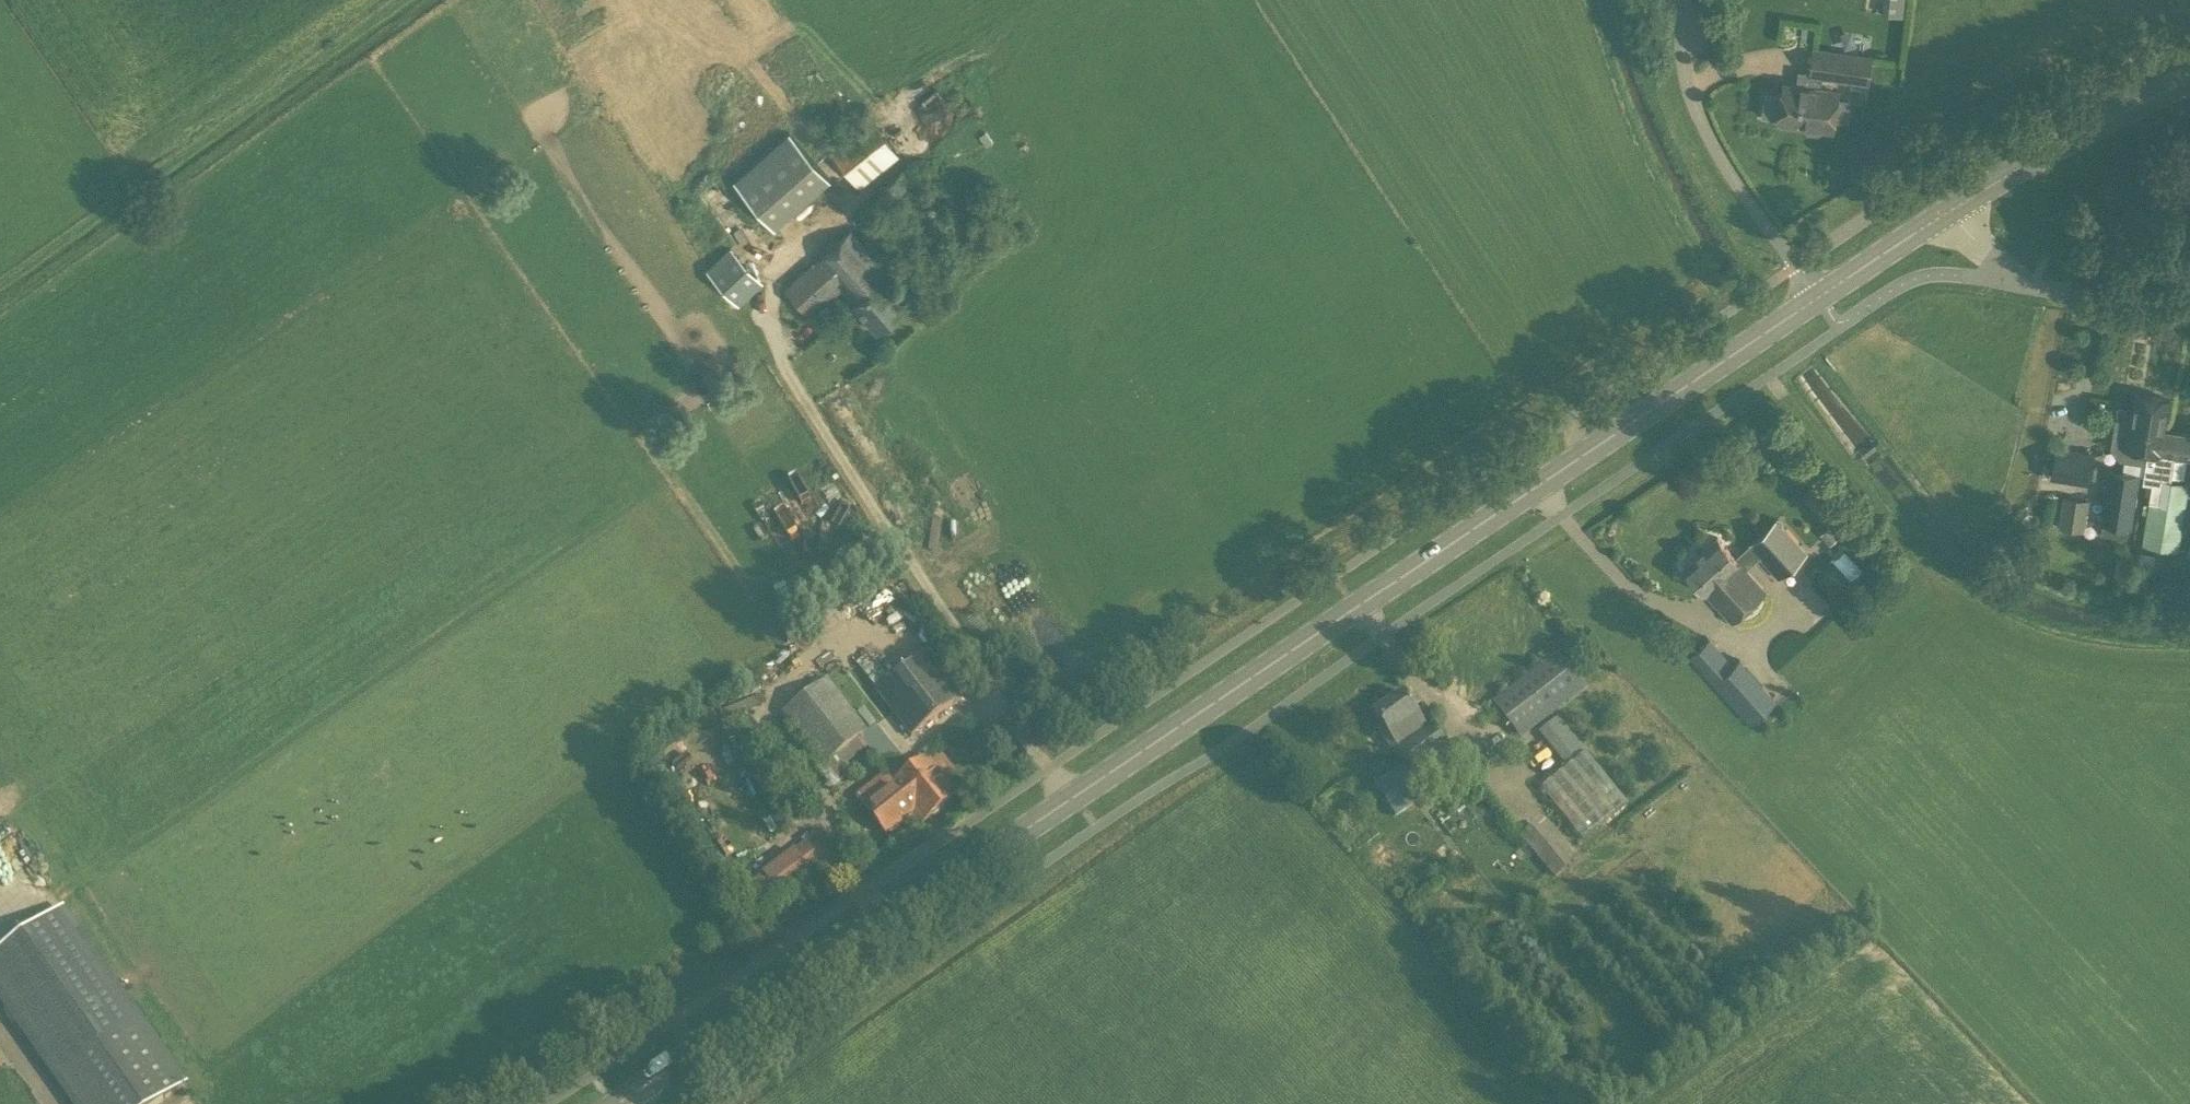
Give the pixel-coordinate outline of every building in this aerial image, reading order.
[(1885,14),(1902,16),(1904,0),(1887,0),(1885,14)] [(1872,57),(1837,51),(1834,76),(1869,81),(1872,57)] [(1797,83),(1784,82),(1782,96),(1782,100),(1848,110),(1849,100),(1836,98),(1837,90),(1820,87),(1822,73),(1800,69),(1797,83)] [(1779,119),(1832,127),(1833,119),(1846,121),(1848,110),(1782,100),(1782,96),(1767,93),(1764,113),(1779,116),(1779,119)] [(899,154),(871,118),(830,150),(858,186),(899,154)] [(831,177),(790,131),(734,180),(775,227),(831,177)] [(955,219),(908,166),(877,192),(925,246),(955,219)] [(811,316),(842,288),(877,329),(905,304),(882,278),(889,272),(851,229),(785,287),(811,316)] [(745,301),(767,276),(731,243),(708,268),(745,301)] [(2145,459),(2150,427),(2163,429),(2168,399),(2135,394),(2133,409),(2118,407),(2112,445),(2123,447),(2121,458),(2147,462),(2147,459),(2145,459)] [(2189,457),(2189,433),(2163,429),(2150,427),(2145,459),(2147,459),(2147,462),(2143,485),(2150,486),(2140,546),(2179,552),(2189,486),(2189,485),(2171,482),(2176,455),(2189,458),(2189,457)] [(2091,486),(2096,456),(2054,449),(2049,479),(2091,486)] [(2141,470),(2110,465),(2101,521),(2131,526),(2141,470)] [(803,473),(792,477),(801,499),(811,495),(803,473)] [(2085,514),(2087,499),(2064,495),(2059,526),(2077,529),(2080,513),(2085,514)] [(792,536),(801,530),(787,510),(779,516),(792,536)] [(1683,567),(1706,592),(1704,593),(1731,622),(1766,590),(1747,568),(1760,558),(1778,579),(1806,553),(1778,519),(1735,557),(1718,537),(1683,567)] [(1828,526),(1819,533),(1829,544),(1838,536),(1828,526)] [(1851,575),(1864,562),(1848,545),(1835,558),(1851,575)] [(2136,577),(2149,580),(2154,553),(2140,550),(2136,577)] [(1710,637),(1688,656),(1748,723),(1776,698),(1739,657),(1733,662),(1710,637)] [(876,693),(911,737),(963,699),(925,652),(876,693)] [(1492,703),(1520,740),(1585,689),(1557,653),(1492,703)] [(868,732),(827,679),(781,714),(822,767),(868,732)] [(1424,798),(1464,770),(1432,726),(1425,731),(1423,730),(1425,729),(1402,696),(1374,716),(1397,747),(1391,751),(1424,798)] [(989,727),(980,734),(990,746),(998,738),(990,728),(989,727)] [(1567,768),(1541,789),(1582,841),(1627,805),(1586,753),(1567,768)] [(923,824),(957,797),(926,759),(863,808),(885,836),(914,812),(923,824)] [(769,768),(752,780),(764,795),(780,783),(769,768)] [(1571,866),(1536,823),(1519,837),(1554,880),(1571,866)] [(832,858),(815,836),(741,891),(758,913),(832,858)] [(72,1103),(156,1103),(188,1082),(64,907),(0,952),(0,1002),(72,1103)]
